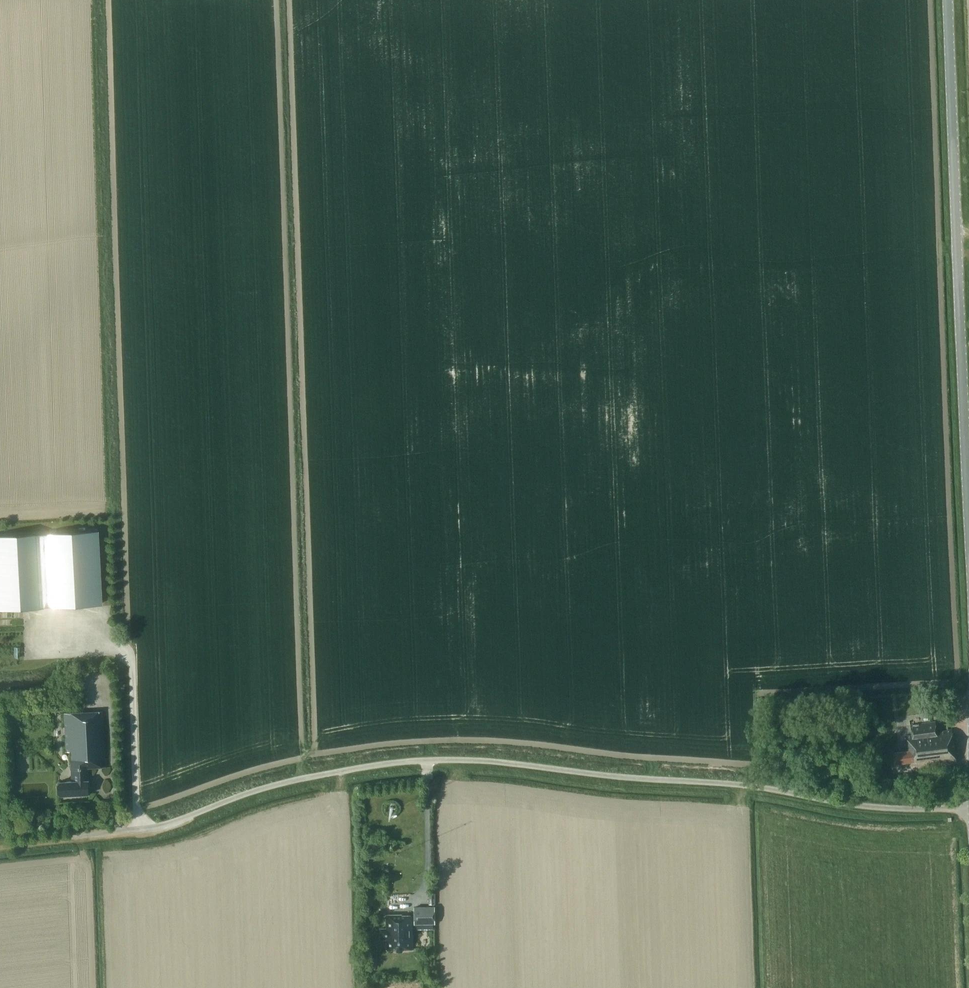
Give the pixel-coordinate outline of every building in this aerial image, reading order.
[(98,530),(0,536),(0,610),(102,604),(98,530)] [(948,715),(947,703),(940,704),(941,716),(948,715)] [(70,769),(70,781),(59,781),(56,784),(56,792),(59,794),(87,793),(87,782),(86,782),(85,767),(104,766),(102,711),(63,713),(65,753),(69,752),(70,769)] [(842,727),(835,714),(826,719),(832,732),(842,727)] [(918,766),(956,762),(953,730),(949,731),(949,732),(938,733),(937,722),(912,725),(913,735),(906,736),(908,751),(894,752),(896,764),(917,762),(918,766)] [(435,924),(435,906),(414,906),(414,924),(435,924)] [(385,930),(379,930),(380,941),(385,941),(386,950),(397,950),(397,949),(410,949),(409,929),(411,929),(411,915),(411,914),(387,915),(385,915),(385,930)]
